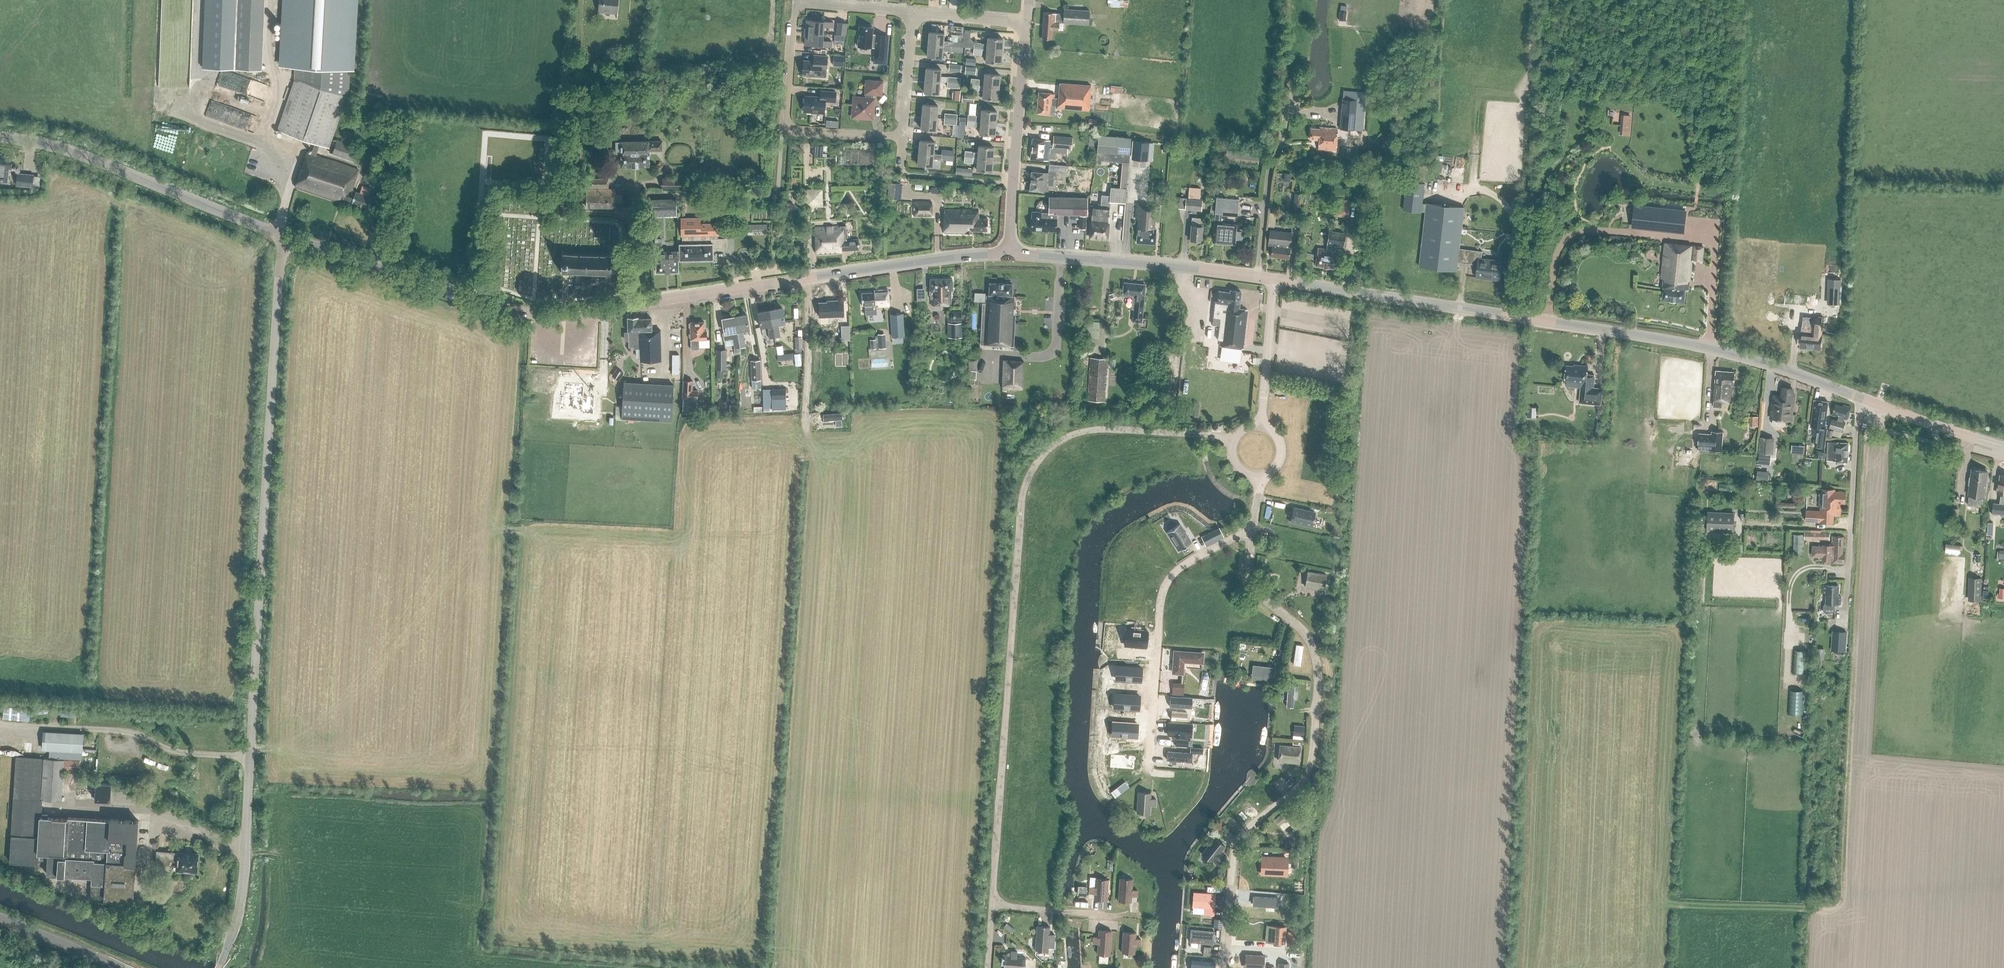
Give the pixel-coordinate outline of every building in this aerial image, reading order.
[(261,0),(230,0),(229,69),(259,69),(261,0)] [(339,202),(340,199),(368,208),(372,197),(369,196),(371,190),(362,186),(360,193),(352,190),(359,170),(316,155),(320,144),(327,147),(345,96),(347,89),(348,69),(351,70),(355,0),(285,0),(281,66),(297,67),(296,79),(279,130),(315,143),(311,154),(307,152),(295,187),(339,202)] [(598,12),(617,14),(618,0),(599,0),(598,12)] [(1044,12),(1042,39),(1051,39),(1052,30),(1059,30),(1059,24),(1057,23),(1057,22),(1062,23),(1088,25),(1089,11),(1064,9),(1063,14),(1058,14),(1058,13),(1044,12)] [(806,20),(805,32),(823,34),(823,27),(833,27),(833,22),(824,22),(824,21),(806,20)] [(836,34),(846,35),(847,23),(837,22),(836,34)] [(857,46),(871,47),(874,47),(873,59),(886,60),(888,36),(872,35),(873,27),(859,26),(857,46)] [(823,34),(805,32),(805,45),(822,46),(831,46),(832,41),(822,41),(823,34)] [(929,32),(928,44),(943,45),(951,46),(951,41),(943,40),(944,33),(929,32)] [(963,36),(957,36),(957,42),(951,41),(951,46),(963,47),(963,42),(963,36)] [(982,49),(1001,51),(1002,39),(987,37),(987,44),(982,44),(982,49)] [(943,45),(928,44),(927,56),(942,57),(942,51),(950,51),(951,46),(943,45)] [(986,55),(985,62),(1000,63),(1001,51),(982,49),(981,55),(986,55)] [(813,61),(803,61),(802,75),(820,76),(825,77),(827,56),(813,55),(813,61)] [(833,65),(844,65),(843,55),(832,56),(833,65)] [(948,71),(960,72),(961,65),(949,64),(948,71)] [(965,66),(965,74),(975,75),(976,67),(965,66)] [(941,69),(926,68),(925,80),(939,81),(947,82),(948,77),(940,76),(941,69)] [(998,87),(999,75),(984,74),(983,86),(998,87)] [(853,115),(853,117),(855,117),(855,118),(860,119),(860,117),(872,118),(873,99),(871,99),(872,94),(881,95),(882,82),(866,80),(865,98),(854,98),(853,109),(852,109),(852,114),(853,115)] [(939,81),(925,80),(924,92),(938,93),(939,81)] [(1060,83),(1058,98),(1054,98),(1054,94),(1038,92),(1036,114),(1052,115),(1053,108),(1088,111),(1091,86),(1060,83)] [(983,91),(982,98),(997,99),(998,87),(983,86),(978,85),(978,91),(983,91)] [(820,97),(805,96),(803,112),(824,113),(825,101),(835,102),(836,92),(821,91),(820,97)] [(923,104),(922,116),(936,118),(937,105),(923,104)] [(1340,113),(1339,129),(1364,131),(1365,108),(1349,107),(1349,114),(1340,113)] [(981,110),(980,122),(995,123),(996,111),(981,110)] [(1620,126),(1630,127),(1631,116),(1621,115),(1620,126)] [(936,118),(922,116),(920,128),(935,130),(936,118)] [(995,123),(980,122),(979,134),(994,135),(995,123)] [(1336,129),(1320,128),(1319,130),(1310,129),(1309,139),(1319,140),(1319,144),(1323,144),(1322,149),(1335,150),(1336,129)] [(1053,136),(1053,141),(1057,142),(1056,153),(1067,154),(1067,150),(1071,150),(1072,137),(1053,136)] [(1092,206),(1090,238),(1107,239),(1108,227),(1108,221),(1107,221),(1109,202),(1125,203),(1130,139),(1099,136),(1096,164),(1100,164),(1101,160),(1122,162),(1120,188),(1110,187),(1110,196),(1102,196),(1101,207),(1092,206)] [(1057,142),(1053,141),(1049,141),(1049,140),(1032,139),(1030,159),(1047,161),(1047,159),(1055,159),(1056,153),(1057,142)] [(919,140),(918,152),(933,154),(934,142),(919,140)] [(337,141),(332,154),(334,154),(354,161),(359,148),(338,141),(337,141)] [(620,142),(615,142),(616,153),(621,153),(621,167),(649,166),(649,151),(662,150),(661,141),(648,141),(620,142)] [(1133,141),(1132,157),(1148,159),(1149,143),(1133,141)] [(992,159),(993,147),(978,146),(978,153),(973,152),(972,158),(992,159)] [(941,154),(933,154),(918,152),(917,164),(932,166),(933,159),(941,159),(941,154)] [(8,183),(9,169),(11,169),(12,157),(1,156),(1,154),(0,154),(0,182),(8,183)] [(977,163),(976,170),(991,171),(992,159),(972,158),(972,163),(977,163)] [(1041,191),(1048,191),(1048,186),(1052,186),(1053,179),(1065,180),(1066,166),(1049,164),(1048,173),(1043,172),(1043,173),(1031,172),(1030,190),(1041,191)] [(956,167),(955,174),(971,176),(972,169),(956,167)] [(16,186),(33,187),(34,174),(17,173),(16,186)] [(1213,174),(1212,184),(1222,185),(1222,175),(1213,174)] [(673,191),(685,191),(685,177),(673,177),(673,191)] [(586,207),(622,207),(622,195),(615,195),(615,189),(608,189),(608,179),(589,179),(589,189),(581,189),(581,196),(586,197),(586,207)] [(887,182),(887,198),(898,198),(898,182),(887,182)] [(1419,266),(1457,271),(1458,262),(1478,265),(1476,278),(1500,280),(1502,261),(1481,259),(1482,252),(1459,249),(1464,208),(1426,204),(1422,204),(1424,184),(1406,182),(1403,210),(1421,212),(1421,211),(1425,212),(1419,266)] [(1187,198),(1186,198),(1185,209),(1201,211),(1202,200),(1199,200),(1200,188),(1188,187),(1187,198)] [(804,189),(805,207),(823,207),(822,188),(804,189)] [(1292,207),(1300,208),(1301,194),(1294,193),(1292,207)] [(1032,212),(1031,231),(1056,232),(1056,214),(1086,215),(1087,198),(1049,197),(1049,213),(1041,213),(1041,212),(1032,212)] [(1238,199),(1216,197),(1216,206),(1210,205),(1209,215),(1215,215),(1214,223),(1212,242),(1234,244),(1235,239),(1240,240),(1241,232),(1235,231),(1236,225),(1220,223),(1221,215),(1236,217),(1238,199)] [(676,211),(676,200),(652,200),(652,212),(676,211)] [(1335,214),(1346,216),(1348,210),(1347,210),(1348,202),(1337,200),(1335,214)] [(913,217),(931,217),(932,201),(913,201),(913,217)] [(1138,221),(1136,243),(1155,244),(1156,229),(1152,229),(1153,221),(1156,221),(1157,205),(1136,204),(1135,221),(1138,221)] [(1635,206),(1632,227),(1683,232),(1686,211),(1654,208),(1635,206)] [(988,231),(987,219),(978,219),(979,208),(976,208),(976,210),(944,209),(944,233),(966,233),(966,234),(972,234),(972,231),(988,231)] [(681,218),(682,236),(682,244),(680,244),(680,260),(713,260),(713,248),(724,248),(723,239),(718,239),(718,235),(718,224),(700,224),(700,218),(681,218)] [(1203,219),(1198,218),(1192,218),(1191,226),(1190,240),(1201,241),(1203,219)] [(814,228),(816,255),(841,253),(841,251),(859,250),(858,239),(846,240),(845,226),(814,228)] [(1272,246),(1270,256),(1288,258),(1291,233),(1269,230),(1268,245),(1272,246)] [(1318,248),(1315,265),(1336,269),(1338,251),(1337,251),(1338,246),(1343,246),(1345,234),(1329,231),(1326,249),(1318,248)] [(1703,247),(1665,243),(1661,278),(1663,278),(1662,288),(1664,288),(1663,300),(1684,302),(1685,290),(1686,291),(1687,281),(1689,282),(1692,259),(1702,260),(1703,247)] [(656,252),(656,273),(678,272),(678,251),(656,252)] [(563,272),(610,274),(611,275),(612,275),(611,273),(616,269),(617,270),(618,269),(616,268),(617,262),(618,261),(618,260),(616,261),(611,256),(612,255),(611,254),(610,256),(564,254),(564,252),(563,252),(561,273),(563,274),(563,272)] [(952,279),(930,279),(930,291),(930,299),(931,299),(931,305),(951,305),(951,291),(952,291),(952,279)] [(1840,304),(1841,279),(1828,279),(1827,285),(1834,286),(1833,304),(1840,304)] [(980,344),(1013,346),(1015,304),(1013,304),(1014,296),(1011,296),(1012,284),(989,283),(989,295),(986,295),(986,303),(982,303),(980,344)] [(1145,285),(1124,283),(1122,296),(1133,297),(1132,309),(1134,309),(1132,322),(1142,323),(1144,296),(1145,285)] [(915,300),(924,300),(924,288),(915,288),(915,300)] [(889,305),(888,290),(874,290),(874,293),(861,293),(862,305),(865,305),(866,315),(876,314),(875,306),(889,305)] [(1238,309),(1241,292),(1230,290),(1230,293),(1219,291),(1217,302),(1215,302),(1213,318),(1212,324),(1219,325),(1217,340),(1220,340),(1219,346),(1243,349),(1247,310),(1238,309)] [(819,303),(820,322),(844,322),(843,300),(834,301),(834,302),(819,303)] [(782,308),(770,310),(772,325),(774,338),(780,337),(778,324),(784,323),(782,308)] [(772,325),(770,310),(758,312),(761,327),(767,326),(769,338),(774,338),(772,325)] [(961,320),(960,311),(951,311),(951,320),(961,320)] [(896,343),(903,343),(903,336),(904,336),(903,313),(890,314),(891,337),(895,337),(896,343)] [(746,314),(734,317),(740,348),(745,347),(742,330),(749,329),(746,314)] [(1799,348),(1820,350),(1821,335),(1822,335),(1823,317),(1813,316),(1811,334),(1801,333),(1799,348)] [(740,348),(734,317),(722,319),(725,332),(722,333),(724,341),(733,339),(735,349),(740,348)] [(660,330),(652,330),(651,318),(638,319),(638,318),(628,318),(628,333),(625,333),(625,340),(628,340),(628,347),(632,347),(632,349),(639,349),(639,361),(661,360),(660,330)] [(704,331),(704,322),(690,322),(690,340),(691,340),(691,349),(699,349),(699,340),(706,340),(706,331),(704,331)] [(841,326),(841,340),(850,340),(849,325),(841,326)] [(726,350),(716,350),(715,369),(726,369),(726,350)] [(1087,401),(1104,402),(1107,359),(1091,358),(1087,401)] [(1001,389),(1023,390),(1024,360),(1002,359),(1001,389)] [(752,380),(752,388),(761,388),(760,360),(751,360),(751,380),(752,380)] [(968,370),(976,371),(978,361),(969,360),(968,370)] [(1594,375),(1587,374),(1588,366),(1579,365),(1579,367),(1566,365),(1565,382),(1567,382),(1566,386),(1581,388),(1579,403),(1601,405),(1602,389),(1593,388),(1594,382),(1594,375)] [(618,381),(623,373),(616,369),(611,376),(618,381)] [(1713,407),(1721,407),(1722,402),(1729,403),(1731,385),(1733,385),(1735,372),(1716,371),(1713,407)] [(697,391),(692,390),(692,381),(683,381),(682,399),(697,399),(697,391)] [(621,419),(672,422),(674,386),(624,382),(621,419)] [(564,383),(563,409),(582,409),(582,413),(594,414),(594,396),(586,396),(586,397),(583,397),(584,384),(564,383)] [(786,409),(785,388),(772,388),(773,409),(786,409)] [(1770,418),(1791,421),(1794,396),(1791,396),(1792,389),(1782,388),(1781,396),(1773,395),(1770,418)] [(1811,426),(1820,428),(1819,434),(1817,434),(1815,446),(1823,448),(1825,436),(1826,436),(1827,428),(1824,428),(1828,402),(1814,400),(1811,426)] [(1197,418),(1199,405),(1192,404),(1190,418),(1197,418)] [(1843,405),(1843,407),(1835,404),(1832,414),(1838,416),(1837,421),(1843,422),(1844,418),(1847,419),(1851,407),(1843,405)] [(835,420),(835,426),(842,425),(841,419),(843,419),(842,412),(823,414),(823,421),(835,420)] [(1749,415),(1749,425),(1757,425),(1758,415),(1749,415)] [(1831,419),(1829,428),(1842,432),(1845,423),(1843,422),(1837,421),(1831,419)] [(1603,435),(1604,423),(1597,422),(1595,434),(1603,435)] [(1711,434),(1699,433),(1698,449),(1710,450),(1721,451),(1723,432),(1712,431),(1711,434)] [(1759,453),(1771,454),(1773,438),(1761,437),(1759,453)] [(1828,442),(1827,461),(1847,462),(1848,443),(1828,442)] [(1968,505),(1981,507),(1982,497),(1985,497),(1987,480),(1986,480),(1987,471),(1972,470),(1971,477),(1970,477),(1969,485),(1970,485),(1969,495),(1968,505)] [(1999,504),(1993,503),(1991,515),(1997,515),(1998,514),(2003,515),(2003,475),(2000,475),(1997,494),(2000,494),(1999,504)] [(1834,509),(1840,509),(1841,503),(1845,503),(1846,492),(1835,492),(1835,490),(1821,489),(1821,495),(1819,495),(1819,505),(1821,505),(1820,511),(1807,510),(1806,521),(1833,523),(1834,509)] [(1312,526),(1315,513),(1293,508),(1290,522),(1312,526)] [(1733,530),(1734,512),(1707,511),(1706,529),(1733,530)] [(1179,524),(1167,532),(1179,550),(1191,543),(1179,524)] [(1216,540),(1223,537),(1218,527),(1211,531),(1213,535),(1203,540),(1205,546),(1216,540)] [(1831,562),(1844,563),(1845,554),(1842,553),(1843,537),(1832,536),(1832,545),(1823,545),(1823,547),(1813,546),(1812,556),(1822,557),(1822,560),(1831,561),(1831,562)] [(1962,547),(1946,545),(1945,555),(1961,557),(1962,547)] [(1971,578),(1981,578),(1982,562),(1972,562),(1971,578)] [(1305,587),(1323,590),(1326,575),(1308,572),(1305,587)] [(1970,600),(1980,600),(1981,578),(1971,578),(1970,600)] [(1823,606),(1823,609),(1823,611),(1825,613),(1829,613),(1831,612),(1835,612),(1835,605),(1840,605),(1841,596),(1839,596),(1839,585),(1822,585),(1822,594),(1825,594),(1825,604),(1823,606)] [(1126,629),(1125,645),(1146,647),(1147,631),(1126,629)] [(1831,650),(1846,651),(1847,632),(1832,631),(1831,650)] [(1294,644),(1291,664),(1300,665),(1303,645),(1294,644)] [(1815,658),(1824,659),(1825,649),(1815,648),(1815,658)] [(1173,672),(1182,673),(1182,661),(1201,662),(1202,656),(1202,654),(1198,653),(1198,654),(1175,652),(1173,672)] [(1259,673),(1258,678),(1276,680),(1278,668),(1252,665),(1252,672),(1259,673)] [(1141,668),(1117,666),(1116,679),(1140,681),(1141,668)] [(1171,695),(1183,696),(1184,684),(1172,683),(1171,695)] [(1291,706),(1292,696),(1298,696),(1298,684),(1285,684),(1285,706),(1291,706)] [(1803,713),(1804,689),(1789,689),(1789,713),(1803,713)] [(1116,694),(1115,707),(1139,709),(1140,696),(1116,694)] [(1170,698),(1170,708),(1192,709),(1192,699),(1170,698)] [(61,709),(60,718),(74,718),(74,710),(61,709)] [(1137,723),(1113,722),(1112,735),(1136,736),(1137,723)] [(1191,737),(1192,725),(1169,724),(1168,735),(1191,737)] [(1304,736),(1305,725),(1294,724),(1293,735),(1304,736)] [(43,749),(82,751),(83,735),(43,733),(43,749)] [(1278,761),(1298,763),(1300,747),(1280,745),(1278,761)] [(1168,752),(1167,760),(1172,760),(1172,764),(1176,764),(1176,761),(1191,762),(1192,753),(1168,752)] [(1110,753),(1109,766),(1133,768),(1134,755),(1110,753)] [(39,801),(42,759),(17,757),(9,862),(37,864),(38,860),(48,861),(47,875),(92,877),(91,898),(134,900),(136,864),(139,821),(110,819),(110,820),(68,817),(68,819),(48,818),(41,817),(41,812),(42,801),(39,801)] [(41,800),(61,801),(64,760),(44,759),(41,800)] [(96,782),(95,800),(111,801),(112,783),(96,782)] [(1138,792),(1137,813),(1149,814),(1149,806),(1155,806),(1156,799),(1150,799),(1150,793),(1138,792)] [(1274,819),(1279,826),(1285,820),(1293,831),(1300,825),(1287,809),(1274,819)] [(1212,862),(1213,861),(1218,865),(1224,857),(1219,853),(1224,846),(1214,838),(1201,854),(1212,862)] [(178,870),(197,872),(198,855),(179,853),(170,853),(170,852),(157,852),(156,864),(170,866),(170,861),(178,862),(178,870)] [(1286,874),(1286,858),(1264,858),(1263,873),(1286,874)] [(1132,879),(1120,878),(1118,901),(1131,902),(1131,896),(1136,897),(1137,890),(1131,890),(1132,879)] [(1094,900),(1106,901),(1108,879),(1096,879),(1095,887),(1090,887),(1089,893),(1095,894),(1094,900)] [(1194,892),(1193,907),(1204,908),(1204,914),(1213,915),(1215,894),(1194,892)] [(1253,897),(1252,906),(1277,908),(1278,899),(1253,897)] [(1035,950),(1047,951),(1048,947),(1053,948),(1054,941),(1054,934),(1049,934),(1049,927),(1037,926),(1035,950)] [(1284,943),(1285,927),(1273,926),(1272,942),(1284,943)] [(1191,929),(1190,942),(1213,944),(1214,931),(1191,929)] [(1097,955),(1110,955),(1111,931),(1099,930),(1099,937),(1093,937),(1093,943),(1098,944),(1097,955)] [(1122,953),(1134,954),(1134,945),(1140,945),(1140,939),(1135,939),(1135,933),(1123,932),(1122,953)] [(1004,956),(1003,967),(1025,967),(1025,958),(1017,957),(1017,952),(1010,951),(1010,957),(1004,956)] [(1264,956),(1245,954),(1244,964),(1250,965),(1250,967),(1263,967),(1264,956)] [(1192,967),(1215,967),(1216,962),(1192,960),(1192,967)]
